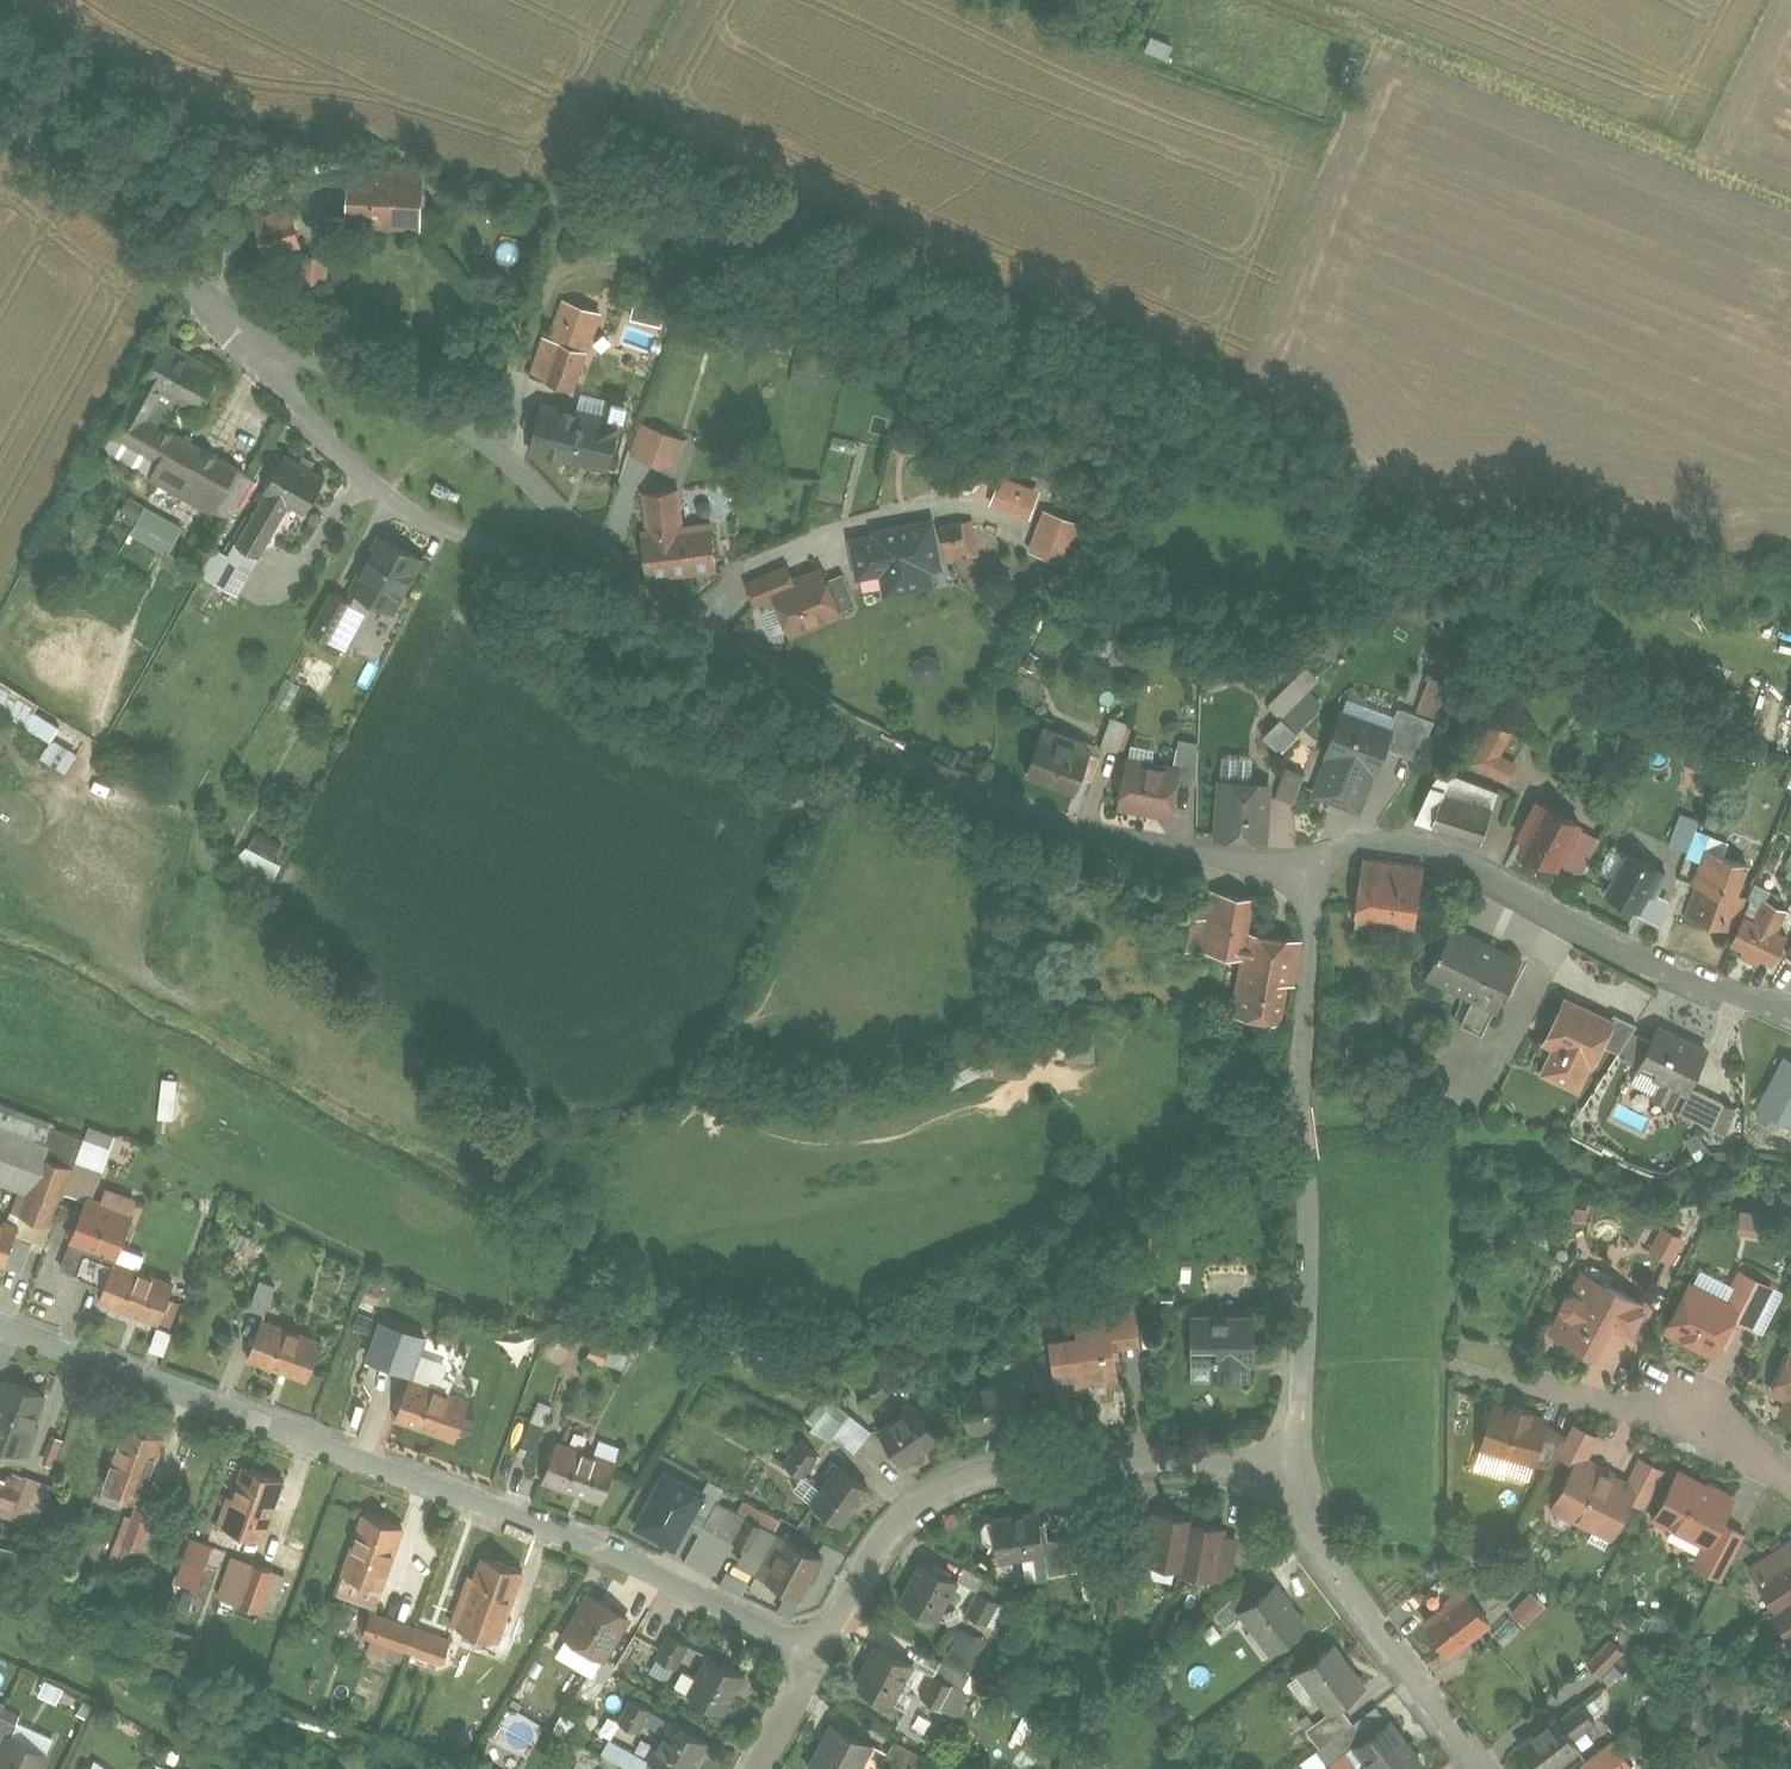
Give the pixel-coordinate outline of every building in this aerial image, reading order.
[(421,230),(425,170),(350,165),(346,226),(421,230)] [(331,282),(331,253),(300,253),(300,211),(262,211),(262,264),(277,264),(277,283),(331,282)] [(637,296),(631,319),(663,326),(668,303),(637,296)] [(603,315),(563,299),(547,337),(587,353),(603,315)] [(165,345),(105,447),(152,475),(151,477),(215,514),(242,467),(152,415),(166,392),(198,410),(218,376),(165,345)] [(542,400),(529,449),(609,470),(622,421),(610,418),(542,400)] [(614,400),(610,418),(622,421),(625,422),(630,404),(614,400)] [(673,435),(652,428),(642,458),(662,465),(673,435)] [(324,481),(283,458),(265,491),(268,493),(298,509),(306,514),(324,481)] [(1002,477),(992,505),(1031,518),(1032,515),(1038,499),(1041,491),(1002,477)] [(647,526),(643,527),(648,571),(719,562),(713,518),(685,522),(681,487),(643,492),(647,526)] [(298,509),(268,493),(235,537),(237,538),(262,552),(265,553),(298,509)] [(137,520),(146,501),(130,494),(121,513),(137,520)] [(186,527),(148,506),(133,533),(171,554),(186,527)] [(1044,509),(1029,550),(1068,565),(1082,523),(1044,509)] [(973,519),(940,525),(946,563),(979,557),(973,519)] [(872,533),(850,537),(858,579),(881,575),(885,595),(934,587),(930,571),(942,570),(935,522),(872,533)] [(379,529),(352,583),(390,602),(417,548),(379,529)] [(262,552),(237,538),(230,552),(219,546),(205,571),(241,590),(262,552)] [(838,599),(823,563),(794,575),(790,564),(766,574),(778,603),(785,621),(802,614),(806,622),(822,616),(819,607),(838,599)] [(352,599),(333,589),(312,629),(330,639),(352,599)] [(211,595),(200,590),(193,604),(203,609),(211,595)] [(785,621),(778,603),(765,608),(775,634),(789,629),(785,621)] [(922,654),(913,665),(918,680),(934,682),(943,668),(936,655),(922,654)] [(1306,659),(1266,696),(1282,712),(1297,728),(1336,691),(1306,659)] [(0,675),(0,708),(52,741),(62,725),(36,708),(41,701),(0,675)] [(1430,675),(1417,710),(1436,717),(1444,699),(1450,682),(1430,675)] [(1397,724),(1389,745),(1418,756),(1436,717),(1417,710),(1400,703),(1393,723),(1397,724)] [(1393,723),(1342,704),(1327,746),(1329,746),(1312,793),(1360,811),(1378,764),(1381,766),(1389,745),(1397,724),(1393,723)] [(1297,728),(1282,712),(1263,729),(1278,745),(1297,728)] [(1119,745),(1128,719),(1110,713),(1101,739),(1119,745)] [(1046,720),(1026,769),(1075,788),(1082,770),(1091,747),(1094,739),(1046,720)] [(1469,762),(1507,783),(1519,761),(1500,752),(1509,735),(1489,724),(1469,762)] [(62,725),(52,741),(42,756),(66,772),(87,741),(62,725)] [(1179,738),(1174,761),(1184,763),(1182,777),(1197,778),(1199,739),(1179,738)] [(1715,770),(1722,746),(1696,738),(1689,762),(1715,770)] [(1101,751),(1091,747),(1082,770),(1092,774),(1101,751)] [(1127,752),(1118,802),(1175,813),(1182,777),(1184,763),(1174,761),(1127,752)] [(1278,790),(1296,797),(1307,768),(1288,762),(1278,790)] [(1500,789),(1444,767),(1431,781),(1416,817),(1433,823),(1445,789),(1494,806),(1500,789)] [(1261,775),(1218,773),(1215,834),(1259,836),(1261,775)] [(1433,823),(1482,840),(1494,806),(1445,789),(1433,823)] [(1553,863),(1575,817),(1534,797),(1516,835),(1525,839),(1521,847),(1553,863)] [(1692,849),(1698,816),(1679,812),(1672,845),(1692,849)] [(283,841),(261,830),(249,855),(271,866),(283,841)] [(1638,907),(1660,868),(1624,848),(1603,887),(1638,907)] [(1723,928),(1747,866),(1708,850),(1695,884),(1700,886),(1689,914),(1723,928)] [(1425,862),(1362,855),(1357,905),(1355,922),(1418,929),(1425,862)] [(1208,947),(1243,953),(1249,926),(1255,892),(1219,885),(1208,947)] [(1743,912),(1728,941),(1772,964),(1787,935),(1776,929),(1788,906),(1768,896),(1756,919),(1743,912)] [(1355,922),(1357,905),(1349,904),(1347,921),(1355,922)] [(1453,920),(1427,972),(1463,990),(1473,995),(1463,1015),(1461,1019),(1484,1031),(1523,955),(1453,920)] [(1286,1020),(1302,936),(1249,926),(1243,953),(1233,1010),(1286,1020)] [(1453,1011),(1463,1015),(1473,995),(1463,990),(1453,1011)] [(1565,992),(1542,1040),(1552,1045),(1540,1070),(1581,1090),(1616,1016),(1565,992)] [(1713,1046),(1661,1020),(1652,1038),(1641,1062),(1631,1081),(1656,1093),(1653,1099),(1671,1107),(1679,1090),(1689,1095),(1713,1046)] [(1641,1062),(1652,1038),(1636,1031),(1624,1054),(1641,1062)] [(1790,1123),(1790,1058),(1784,1055),(1754,1116),(1775,1126),(1780,1117),(1790,1123)] [(174,1119),(179,1079),(164,1077),(159,1117),(174,1119)] [(1726,1101),(1697,1088),(1684,1114),(1713,1128),(1726,1101)] [(0,1100),(0,1181),(21,1189),(26,1191),(41,1154),(52,1124),(53,1121),(0,1100)] [(1611,1120),(1646,1136),(1654,1118),(1619,1103),(1611,1120)] [(52,1124),(41,1154),(75,1167),(86,1137),(52,1124)] [(1698,1132),(1687,1139),(1695,1151),(1706,1144),(1698,1132)] [(124,1145),(101,1136),(98,1143),(94,1155),(117,1164),(124,1145)] [(94,1155),(98,1143),(91,1140),(85,1157),(92,1160),(94,1155)] [(75,1167),(41,1154),(26,1191),(21,1189),(14,1209),(53,1224),(75,1167)] [(106,1186),(100,1201),(134,1214),(140,1199),(106,1186)] [(87,1196),(70,1241),(117,1259),(126,1235),(134,1214),(100,1201),(87,1196)] [(1745,1207),(1738,1231),(1765,1239),(1773,1215),(1745,1207)] [(0,1223),(0,1265),(7,1267),(21,1231),(0,1223)] [(1685,1239),(1662,1227),(1650,1250),(1672,1262),(1685,1239)] [(126,1235),(117,1259),(115,1262),(140,1271),(141,1267),(150,1244),(126,1235)] [(87,1275),(95,1254),(87,1251),(79,1272),(87,1275)] [(106,1287),(115,1262),(95,1254),(87,1275),(98,1279),(97,1283),(106,1287)] [(140,1271),(115,1262),(106,1287),(101,1300),(161,1323),(177,1281),(141,1267),(140,1271)] [(1584,1264),(1548,1330),(1596,1356),(1616,1321),(1637,1333),(1654,1302),(1584,1264)] [(1691,1277),(1664,1330),(1718,1357),(1741,1312),(1758,1321),(1777,1284),(1741,1266),(1733,1282),(1726,1295),(1694,1279),(1691,1277)] [(1726,1295),(1733,1282),(1701,1266),(1694,1279),(1726,1295)] [(249,1306),(267,1313),(278,1284),(261,1277),(249,1306)] [(1081,1381),(1119,1378),(1116,1339),(1140,1337),(1138,1313),(1078,1318),(1079,1333),(1055,1335),(1057,1355),(1059,1386),(1060,1392),(1082,1390),(1081,1381)] [(264,1316),(248,1358),(308,1381),(324,1339),(264,1316)] [(1258,1319),(1193,1319),(1193,1364),(1215,1364),(1215,1380),(1251,1380),(1251,1366),(1258,1366),(1258,1319)] [(177,1333),(161,1326),(152,1349),(168,1355),(177,1333)] [(388,1360),(415,1370),(427,1336),(401,1326),(388,1360)] [(590,1356),(623,1369),(630,1351),(597,1339),(590,1356)] [(1768,1390),(1787,1398),(1780,1412),(1790,1417),(1790,1347),(1789,1346),(1768,1390)] [(1059,1386),(1057,1355),(1011,1361),(1014,1385),(1023,1384),(1024,1390),(1059,1386)] [(412,1374),(396,1417),(456,1439),(472,1396),(437,1383),(417,1376),(412,1374)] [(49,1393),(6,1377),(0,1393),(0,1444),(25,1454),(49,1393)] [(961,1392),(968,1436),(1029,1427),(1024,1390),(1023,1384),(1014,1385),(961,1392)] [(808,1419),(855,1455),(875,1428),(828,1393),(808,1419)] [(1491,1403),(1479,1449),(1539,1465),(1551,1418),(1536,1415),(1538,1407),(1509,1399),(1507,1407),(1491,1403)] [(559,1408),(540,1400),(519,1452),(539,1459),(559,1408)] [(881,1431),(901,1461),(939,1435),(915,1400),(893,1415),(896,1421),(881,1431)] [(167,1433),(125,1419),(103,1482),(107,1483),(142,1495),(145,1496),(167,1433)] [(1558,1456),(1572,1464),(1578,1453),(1589,1459),(1602,1435),(1576,1421),(1558,1456)] [(561,1437),(545,1479),(604,1501),(620,1459),(612,1456),(614,1449),(588,1440),(585,1446),(561,1437)] [(818,1453),(800,1441),(785,1462),(803,1474),(818,1453)] [(54,1464),(61,1448),(50,1443),(42,1459),(54,1464)] [(1572,1464),(1550,1506),(1612,1539),(1637,1492),(1640,1486),(1628,1480),(1589,1459),(1578,1453),(1572,1464)] [(1628,1480),(1640,1486),(1637,1492),(1650,1499),(1666,1468),(1641,1455),(1628,1480)] [(288,1476),(244,1461),(233,1494),(228,1492),(218,1522),(266,1538),(288,1476)] [(1737,1493),(1680,1465),(1660,1507),(1666,1510),(1660,1522),(1703,1543),(1711,1547),(1718,1532),(1737,1493)] [(795,1495),(845,1527),(870,1490),(837,1469),(823,1490),(805,1479),(795,1495)] [(666,1470),(634,1526),(673,1548),(695,1511),(705,1492),(703,1490),(666,1470)] [(23,1483),(14,1507),(0,1501),(0,1514),(38,1528),(55,1483),(27,1473),(23,1483)] [(0,1474),(0,1501),(14,1507),(23,1483),(0,1474)] [(705,1492),(695,1511),(709,1519),(718,1503),(726,1488),(709,1479),(703,1490),(705,1492)] [(139,1504),(142,1495),(107,1483),(100,1503),(135,1515),(139,1504)] [(146,1497),(143,1505),(156,1510),(166,1513),(169,1505),(146,1497)] [(743,1500),(736,1513),(774,1533),(781,1520),(743,1500)] [(705,1526),(764,1557),(777,1534),(774,1533),(736,1513),(718,1503),(709,1519),(705,1526)] [(143,1505),(139,1504),(135,1515),(132,1522),(126,1542),(142,1547),(143,1548),(156,1510),(143,1505)] [(408,1524),(364,1509),(340,1577),(384,1592),(408,1524)] [(166,1513),(156,1510),(143,1548),(137,1567),(154,1573),(174,1516),(166,1513)] [(1043,1512),(996,1516),(1000,1560),(1047,1556),(1045,1541),(1043,1512)] [(1161,1514),(1152,1566),(1183,1571),(1192,1525),(1193,1520),(1161,1514)] [(126,1542),(132,1522),(124,1520),(111,1559),(135,1567),(142,1547),(126,1542)] [(1183,1571),(1183,1576),(1215,1582),(1224,1530),(1192,1525),(1183,1571)] [(1739,1542),(1718,1532),(1711,1547),(1703,1543),(1692,1564),(1722,1579),(1739,1542)] [(803,1599),(824,1560),(777,1534),(764,1557),(755,1573),(803,1599)] [(209,1567),(216,1542),(193,1535),(180,1581),(199,1586),(204,1566),(209,1567)] [(1092,1569),(1089,1537),(1045,1541),(1047,1556),(1048,1574),(1092,1569)] [(1776,1606),(1790,1597),(1790,1537),(1749,1564),(1775,1604),(1776,1606)] [(1477,1543),(1459,1539),(1456,1553),(1474,1557),(1477,1543)] [(254,1560),(233,1553),(218,1595),(240,1602),(254,1560)] [(524,1568),(483,1553),(475,1574),(467,1571),(448,1624),(498,1641),(524,1568)] [(921,1559),(901,1599),(918,1608),(915,1614),(916,1621),(929,1628),(935,1625),(959,1579),(921,1559)] [(276,1568),(254,1560),(240,1602),(262,1610),(276,1568)] [(722,1582),(744,1590),(749,1577),(728,1568),(722,1582)] [(1246,1602),(1238,1608),(1243,1614),(1253,1627),(1272,1652),(1311,1623),(1277,1579),(1246,1602)] [(1426,1619),(1453,1655),(1494,1625),(1464,1586),(1446,1600),(1448,1602),(1426,1619)] [(1512,1612),(1528,1626),(1548,1603),(1532,1589),(1512,1612)] [(588,1590),(563,1635),(607,1659),(632,1615),(588,1590)] [(1238,1608),(1246,1602),(1238,1591),(1227,1599),(1215,1612),(1226,1627),(1243,1614),(1238,1608)] [(996,1599),(984,1593),(972,1615),(985,1622),(996,1599)] [(1776,1606),(1775,1604),(1772,1606),(1790,1635),(1790,1597),(1776,1606)] [(949,1604),(940,1622),(949,1626),(958,1609),(949,1604)] [(444,1663),(454,1635),(375,1606),(364,1634),(372,1637),(368,1649),(403,1662),(408,1650),(444,1663)] [(974,1668),(988,1637),(963,1626),(949,1657),(974,1668)] [(1272,1652),(1253,1627),(1244,1633),(1264,1659),(1272,1652)] [(693,1640),(670,1628),(657,1652),(679,1664),(684,1656),(693,1640)] [(1616,1658),(1627,1651),(1619,1638),(1591,1657),(1608,1681),(1624,1670),(1616,1658)] [(1298,1669),(1330,1712),(1341,1703),(1368,1684),(1336,1641),(1298,1669)] [(915,1661),(877,1642),(857,1679),(895,1699),(913,1664),(915,1661)] [(915,1661),(913,1664),(935,1676),(944,1660),(921,1649),(915,1661)] [(744,1668),(710,1650),(701,1665),(697,1673),(688,1691),(722,1709),(744,1668)] [(684,1656),(679,1664),(684,1667),(697,1673),(701,1665),(684,1656)] [(1645,1658),(1638,1664),(1646,1674),(1653,1668),(1645,1658)] [(688,1691),(697,1673),(684,1667),(675,1684),(688,1691)] [(1655,1671),(1647,1677),(1656,1688),(1663,1682),(1655,1671)] [(955,1686),(940,1676),(925,1698),(940,1708),(955,1686)] [(1640,1695),(1625,1697),(1627,1711),(1642,1709),(1640,1695)] [(632,1696),(621,1718),(642,1729),(653,1706),(632,1696)] [(1579,1699),(1563,1713),(1579,1734),(1596,1720),(1579,1699)] [(1783,1709),(1777,1699),(1763,1707),(1769,1717),(1783,1709)] [(1307,1728),(1320,1746),(1354,1721),(1341,1703),(1330,1712),(1307,1728)] [(13,1736),(22,1714),(6,1707),(0,1722),(0,1730),(6,1733),(13,1736)] [(664,1712),(655,1727),(661,1731),(647,1756),(652,1759),(671,1768),(695,1768),(712,1738),(664,1712)] [(1519,1740),(1541,1768),(1549,1768),(1581,1745),(1556,1712),(1519,1740)] [(1353,1744),(1365,1759),(1372,1768),(1416,1768),(1428,1761),(1394,1714),(1365,1735),(1353,1744)] [(808,1765),(816,1768),(862,1768),(876,1742),(832,1719),(808,1765)] [(1353,1744),(1365,1735),(1354,1721),(1320,1746),(1330,1761),(1347,1749),(1353,1744)] [(6,1733),(0,1747),(0,1768),(44,1768),(51,1752),(13,1736),(6,1733)] [(652,1759),(647,1756),(615,1738),(603,1761),(616,1768),(620,1762),(633,1768),(647,1768),(652,1759)] [(1617,1739),(1582,1765),(1585,1768),(1640,1768),(1617,1739)] [(1365,1759),(1353,1744),(1347,1749),(1358,1764),(1365,1759)] [(909,1745),(899,1765),(907,1768),(926,1768),(932,1757),(909,1745)] [(181,1758),(172,1751),(166,1758),(176,1766),(181,1758)] [(1684,1753),(1662,1768),(1696,1768),(1684,1753)] [(90,1768),(113,1768),(97,1758),(89,1768),(90,1768)]
